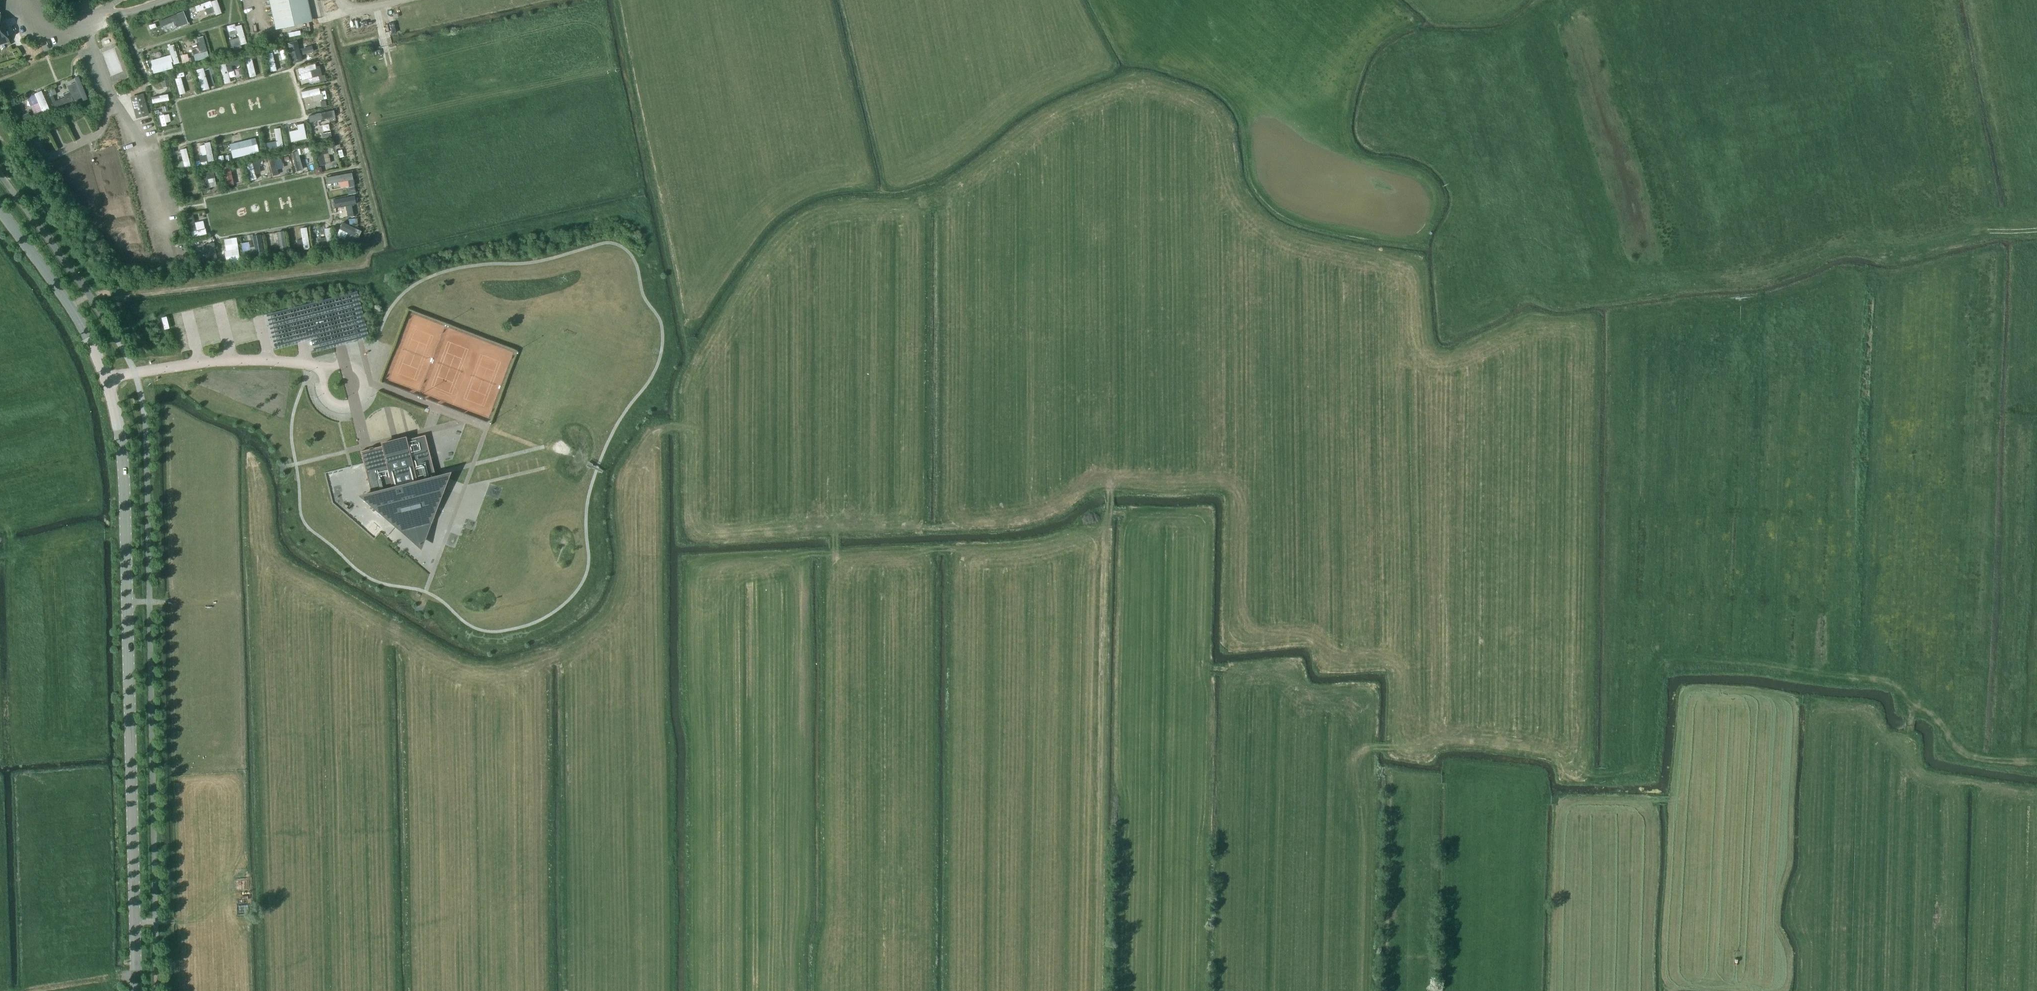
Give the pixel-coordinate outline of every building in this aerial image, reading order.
[(162,17),(165,28),(177,24),(178,26),(224,11),(221,0),(216,0),(162,17)] [(278,27),(309,21),(305,0),(272,0),(278,27)] [(9,41),(0,11),(0,43),(9,41)] [(244,44),(249,42),(244,22),(228,26),(230,32),(239,30),(241,36),(231,39),(234,50),(244,47),(244,44)] [(197,60),(211,56),(205,35),(196,37),(187,40),(189,46),(193,45),(197,60)] [(295,63),(305,60),(299,39),(289,42),(295,63)] [(280,53),(268,56),(272,71),(284,68),(280,53)] [(303,79),(321,76),(319,63),(301,66),(303,79)] [(73,95),(55,101),(57,107),(90,96),(83,75),(76,78),(78,82),(70,85),(73,95)] [(326,75),(317,77),(319,84),(328,81),(326,75)] [(314,95),(316,101),(326,98),(323,86),(303,90),(305,97),(314,95)] [(33,94),(38,114),(52,110),(46,90),(33,94)] [(131,97),(137,117),(147,114),(142,94),(131,97)] [(311,113),(312,120),(334,118),(334,111),(311,113)] [(28,114),(22,116),(25,123),(31,120),(28,114)] [(292,133),(294,143),(303,141),(303,139),(309,138),(306,122),(299,124),(301,131),(292,133)] [(213,141),(206,142),(210,161),(216,160),(213,141)] [(189,147),(182,149),(187,167),(194,165),(189,147)] [(296,170),(307,170),(306,164),(314,164),(314,156),(304,156),(303,150),(296,151),(296,170)] [(271,158),(275,175),(281,173),(276,157),(271,158)] [(251,162),(252,179),(259,178),(259,173),(263,172),(262,161),(251,162)] [(231,165),(225,167),(230,186),(236,184),(231,165)] [(343,168),(328,170),(329,179),(344,177),(343,168)] [(350,216),(358,214),(356,203),(348,205),(350,216)] [(204,212),(189,215),(194,237),(209,233),(204,212)] [(309,228),(303,229),(306,248),(313,247),(309,228)] [(287,230),(280,230),(282,245),(273,246),(274,255),(290,253),(287,230)] [(328,249),(327,239),(318,241),(320,251),(328,249)] [(205,255),(205,261),(219,261),(218,242),(211,242),(212,254),(205,255)] [(436,477),(425,434),(406,439),(405,438),(382,444),(383,445),(360,451),(371,493),(364,495),(363,495),(403,530),(404,529),(427,524),(428,524),(446,474),(436,477)]
